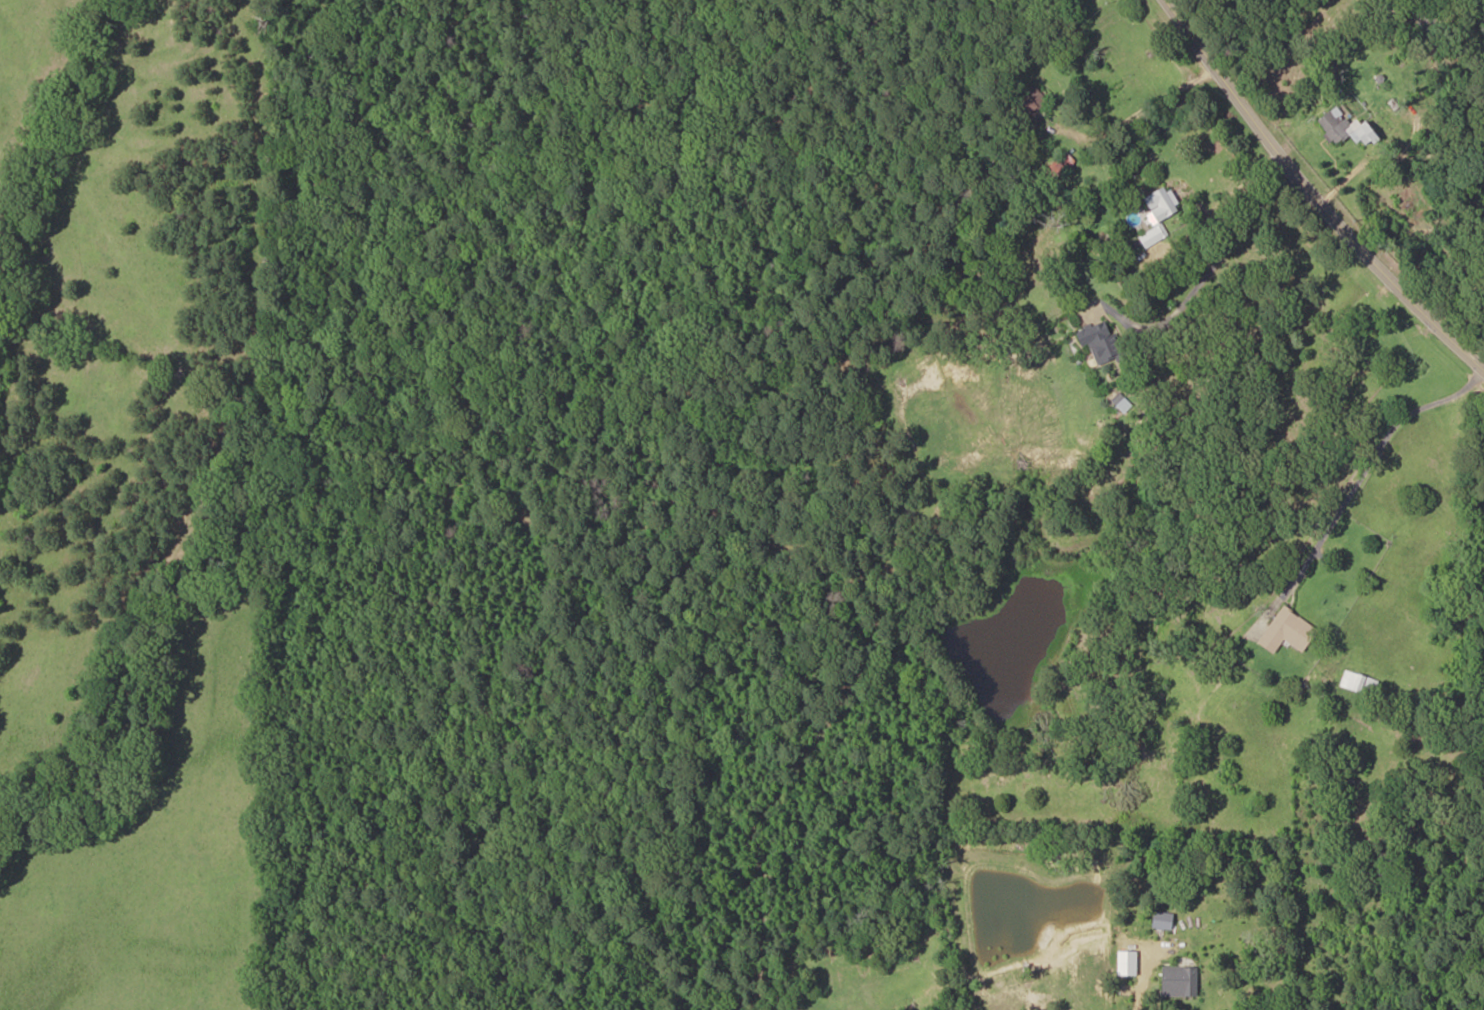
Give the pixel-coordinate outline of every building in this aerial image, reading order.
[(1026,109),(1019,115),(1029,129),(1045,118),(1039,110),(1049,103),(1037,86),(1019,99),(1026,109)] [(1352,131),(1364,147),(1376,138),(1360,118),(1352,124),(1338,106),(1318,122),(1335,144),(1352,131)] [(1076,162),(1066,151),(1048,168),(1058,179),(1076,162)] [(1146,248),(1169,236),(1161,222),(1183,211),(1169,185),(1144,198),(1158,227),(1140,236),(1146,248)] [(1077,332),(1084,347),(1090,344),(1100,366),(1122,355),(1104,319),(1077,332)] [(1260,642),(1277,653),(1286,640),(1301,650),(1316,626),(1284,605),(1260,642)] [(1370,697),(1376,681),(1343,669),(1337,685),(1370,697)]
